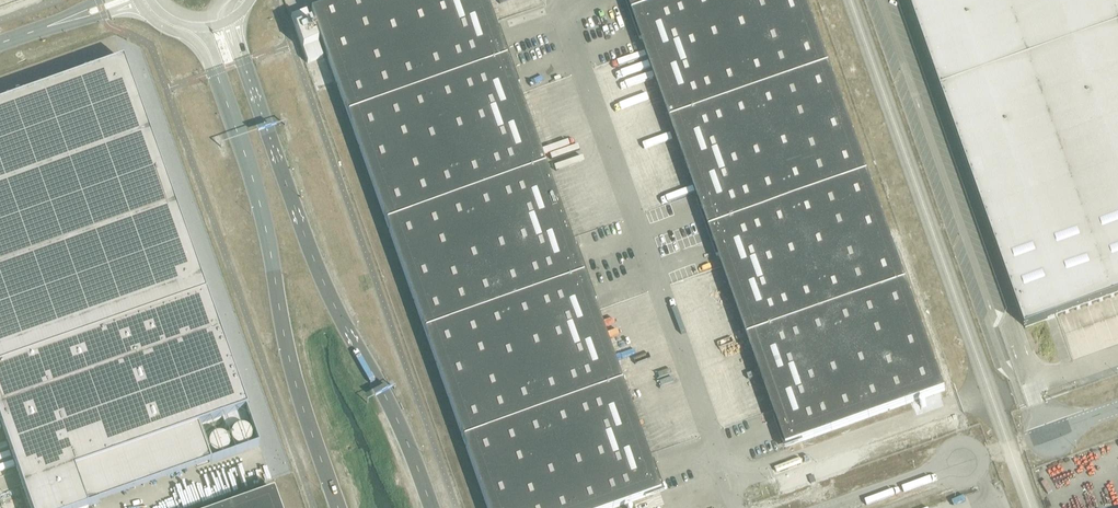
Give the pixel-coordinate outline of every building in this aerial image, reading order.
[(573,247),(570,239),(546,170),(519,94),(516,87),(518,86),(499,30),(496,31),(493,23),(485,0),(343,0),(311,11),(349,119),(387,226),(425,333),(463,440),(487,507),(613,507),(644,497),(645,499),(663,493),(652,463),(650,464),(647,456),(622,384),(596,311),(593,303),(595,302),(576,247),(573,247)] [(831,68),(806,0),(625,0),(640,43),(643,42),(700,202),(697,203),(717,259),(720,258),(777,419),(774,419),(785,450),(804,443),(803,441),(945,390),(831,68)] [(1008,279),(1025,328),(1117,295),(1117,0),(909,0),(1008,279)] [(307,65),(324,61),(314,22),(297,27),(307,65)] [(30,507),(88,507),(88,506),(79,482),(75,470),(99,462),(197,427),(222,418),(245,410),(246,410),(247,409),(123,60),(0,104),(0,423),(30,507)] [(636,105),(638,109),(661,100),(660,96),(636,105)] [(249,422),(245,410),(222,418),(226,430),(249,422)] [(75,470),(79,482),(94,477),(104,473),(99,462),(75,470)] [(274,490),(224,507),(280,507),(274,490)]
